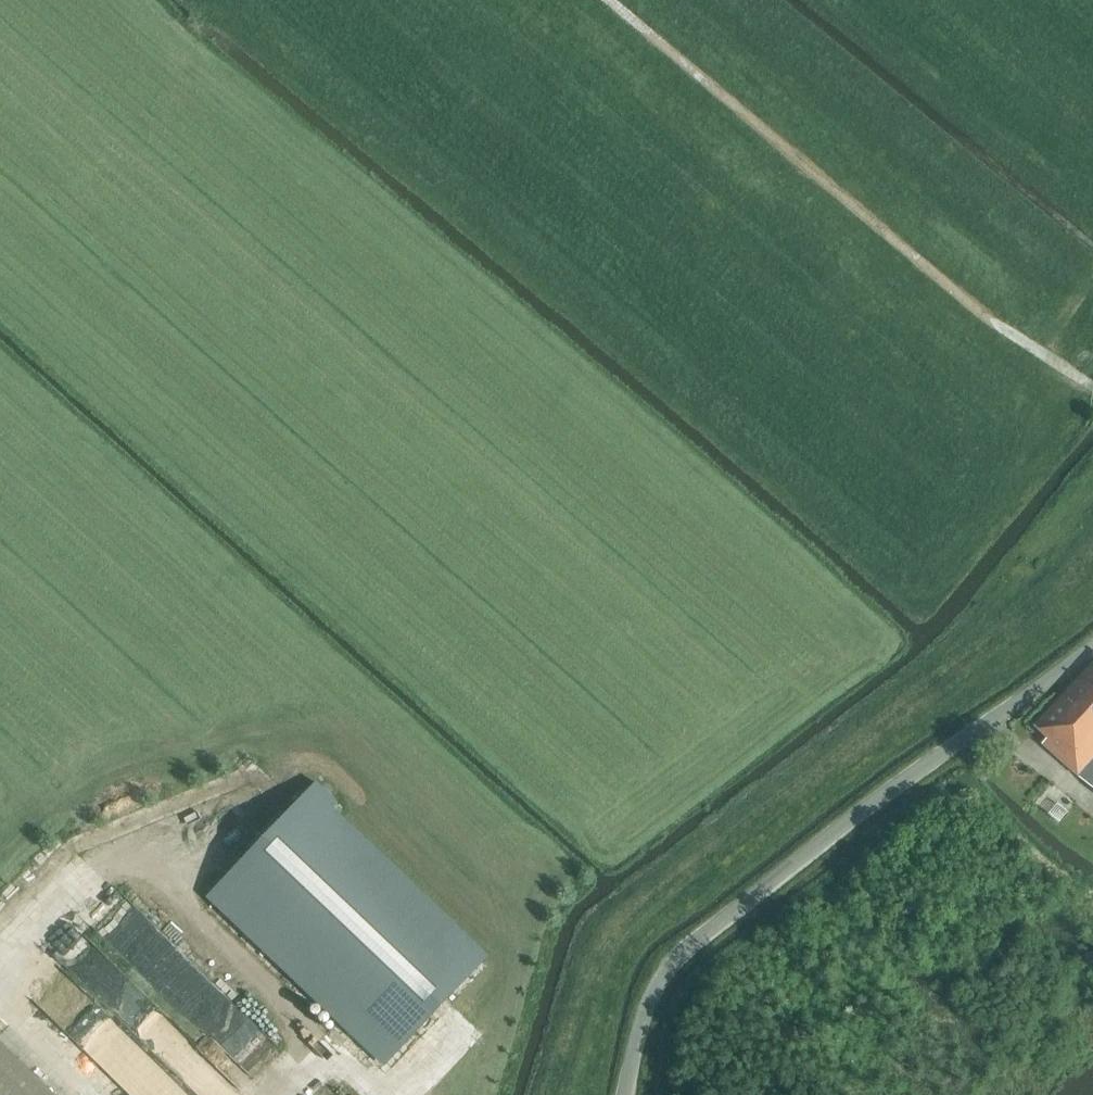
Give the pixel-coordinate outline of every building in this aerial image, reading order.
[(1063,689),(1092,717),(1092,652),(1063,689)] [(1063,689),(1033,726),(1045,735),(1039,742),(1077,774),(1092,755),(1092,717),(1063,689)] [(1080,778),(1092,789),(1092,763),(1080,778)] [(211,895),(385,1061),(483,958),(326,808),(334,800),(317,784),(211,895)] [(129,894),(99,923),(218,1045),(233,1030),(241,1039),(239,1042),(245,1048),(242,1051),(254,1063),(274,1044),(129,894)] [(0,1044),(0,1094),(53,1094),(0,1044)]
